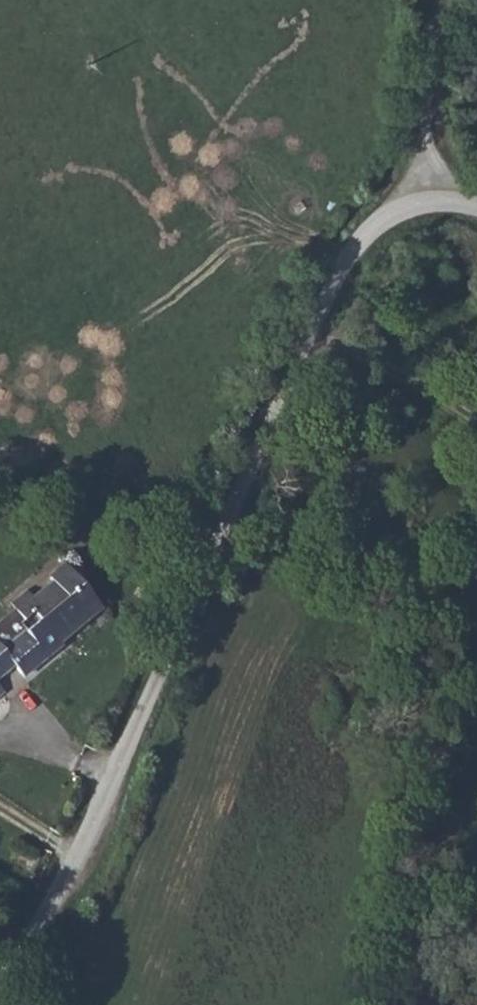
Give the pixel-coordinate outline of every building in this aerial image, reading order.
[(83,620),(99,607),(65,566),(49,579),(53,583),(33,599),(26,591),(10,604),(14,609),(23,620),(33,613),(40,620),(4,650),(0,646),(0,676),(13,665),(23,676),(61,645),(55,638),(52,634),(77,613),(83,620)] [(14,609),(0,621),(0,646),(4,650),(40,620),(33,613),(23,620),(14,609)]
